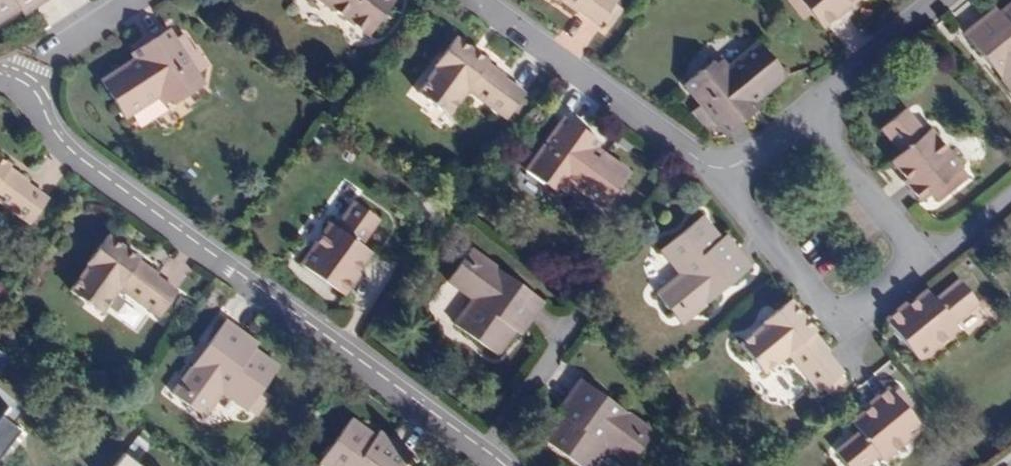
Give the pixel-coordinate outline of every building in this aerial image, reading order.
[(21,7),(30,1),(34,7),(44,0),(0,0),(0,20),(21,7)] [(393,0),(323,0),(369,33),(373,27),(380,32),(393,13),(386,9),(392,1),(393,0)] [(577,10),(579,7),(600,22),(602,19),(607,12),(614,17),(621,7),(615,1),(615,0),(563,0),(577,10)] [(792,4),(802,18),(811,11),(823,27),(848,7),(845,4),(849,0),(798,0),(792,4)] [(24,13),(34,7),(30,1),(21,7),(24,13)] [(393,13),(399,6),(392,1),(386,9),(393,13)] [(1000,11),(991,18),(986,13),(964,30),(983,53),(987,50),(1001,66),(997,70),(1010,86),(1010,85),(1010,1),(1000,11)] [(1000,11),(995,5),(986,13),(991,18),(1000,11)] [(608,24),(614,17),(607,12),(602,19),(608,24)] [(204,84),(196,72),(206,66),(196,49),(193,51),(186,56),(175,39),(169,28),(138,47),(142,52),(132,58),(101,78),(125,117),(158,97),(163,104),(169,100),(185,89),(188,94),(204,84)] [(193,51),(183,34),(175,39),(186,56),(193,51)] [(505,73),(456,35),(433,66),(435,67),(418,91),(449,114),(468,88),(507,116),(524,92),(503,77),(505,73)] [(758,99),(788,74),(759,39),(728,63),(723,57),(717,62),(701,74),(698,70),(684,82),(701,103),(704,107),(696,113),(708,128),(717,123),(726,134),(753,112),(749,107),(758,99)] [(142,52),(138,47),(129,53),(132,58),(142,52)] [(1001,66),(987,50),(983,53),(997,70),(1001,66)] [(717,62),(714,58),(698,70),(701,74),(717,62)] [(172,104),(188,94),(185,89),(169,100),(172,104)] [(762,104),(758,99),(749,107),(753,112),(762,104)] [(704,107),(701,103),(694,110),(696,113),(704,107)] [(963,166),(931,126),(925,131),(905,107),(883,126),(901,150),(891,158),(900,170),(905,166),(910,173),(905,176),(904,178),(921,199),(963,166)] [(629,171),(598,148),(589,141),(593,135),(566,115),(526,169),(541,180),(544,176),(559,187),(566,192),(571,185),(603,207),(629,171)] [(598,148),(603,142),(593,135),(589,141),(598,148)] [(0,157),(0,200),(30,221),(47,198),(27,182),(29,178),(0,157)] [(905,176),(910,173),(905,166),(900,170),(905,176)] [(556,191),(559,187),(544,176),(541,180),(556,191)] [(371,251),(361,243),(378,218),(354,199),(336,225),(330,220),(300,261),(344,293),(360,271),(358,269),(353,265),(358,258),(363,262),(371,251)] [(752,264),(735,243),(729,247),(722,238),(703,214),(662,249),(680,272),(657,291),(676,314),(690,301),(697,310),(712,297),(709,293),(725,279),(729,283),(752,264)] [(177,291),(156,276),(159,273),(139,259),(141,257),(108,234),(85,265),(87,267),(69,289),(101,313),(120,286),(159,315),(177,291)] [(729,247),(735,243),(727,234),(722,238),(729,247)] [(528,323),(544,300),(521,283),(517,288),(500,276),(503,270),(471,247),(448,279),(472,297),(455,322),(498,353),(516,328),(523,319),(528,323)] [(358,269),(363,262),(358,258),(353,265),(358,269)] [(521,283),(503,270),(500,276),(517,288),(521,283)] [(712,297),(729,283),(725,279),(709,293),(712,297)] [(919,360),(959,328),(954,322),(978,303),(958,279),(934,298),(926,287),(913,297),(918,304),(912,308),(907,302),(885,318),(919,360)] [(912,308),(918,304),(913,297),(910,299),(907,302),(912,308)] [(830,348),(815,330),(817,329),(804,313),(791,298),(761,323),(763,325),(740,343),(764,372),(789,353),(820,390),(826,385),(833,379),(838,385),(849,375),(828,351),(830,348)] [(697,310),(690,301),(676,314),(682,322),(697,310)] [(261,390),(279,365),(255,348),(246,341),(249,336),(226,319),(208,343),(213,347),(201,364),(196,360),(184,376),(192,382),(181,398),(205,415),(222,392),(255,415),(269,396),(261,390)] [(528,323),(523,319),(516,328),(522,332),(528,323)] [(255,348),(258,342),(249,336),(246,341),(255,348)] [(201,364),(213,347),(208,343),(196,360),(201,364)] [(15,354),(0,344),(0,373),(15,354)] [(181,398),(192,382),(184,376),(173,392),(181,398)] [(638,418),(622,406),(619,411),(601,399),(605,393),(581,376),(563,399),(569,403),(562,412),(545,437),(584,465),(590,465),(606,444),(631,462),(648,438),(632,427),(638,418)] [(838,385),(833,379),(826,385),(831,390),(838,385)] [(888,386),(868,403),(869,405),(874,410),(868,415),(863,410),(852,419),(860,431),(836,449),(850,465),(864,465),(879,454),(884,460),(922,429),(888,386)] [(622,406),(605,393),(601,399),(619,411),(622,406)] [(569,403),(563,399),(556,408),(562,412),(569,403)] [(868,415),(874,410),(869,405),(863,410),(868,415)] [(21,431),(3,416),(0,420),(0,458),(21,431)] [(648,438),(655,430),(638,418),(632,427),(648,438)] [(412,454),(389,437),(385,443),(376,436),(351,419),(320,462),(325,465),(403,465),(412,454)] [(26,434),(21,431),(0,458),(0,465),(2,465),(26,434)] [(389,437),(380,431),(376,436),(385,443),(389,437)] [(133,458),(127,465),(144,465),(133,458)]
